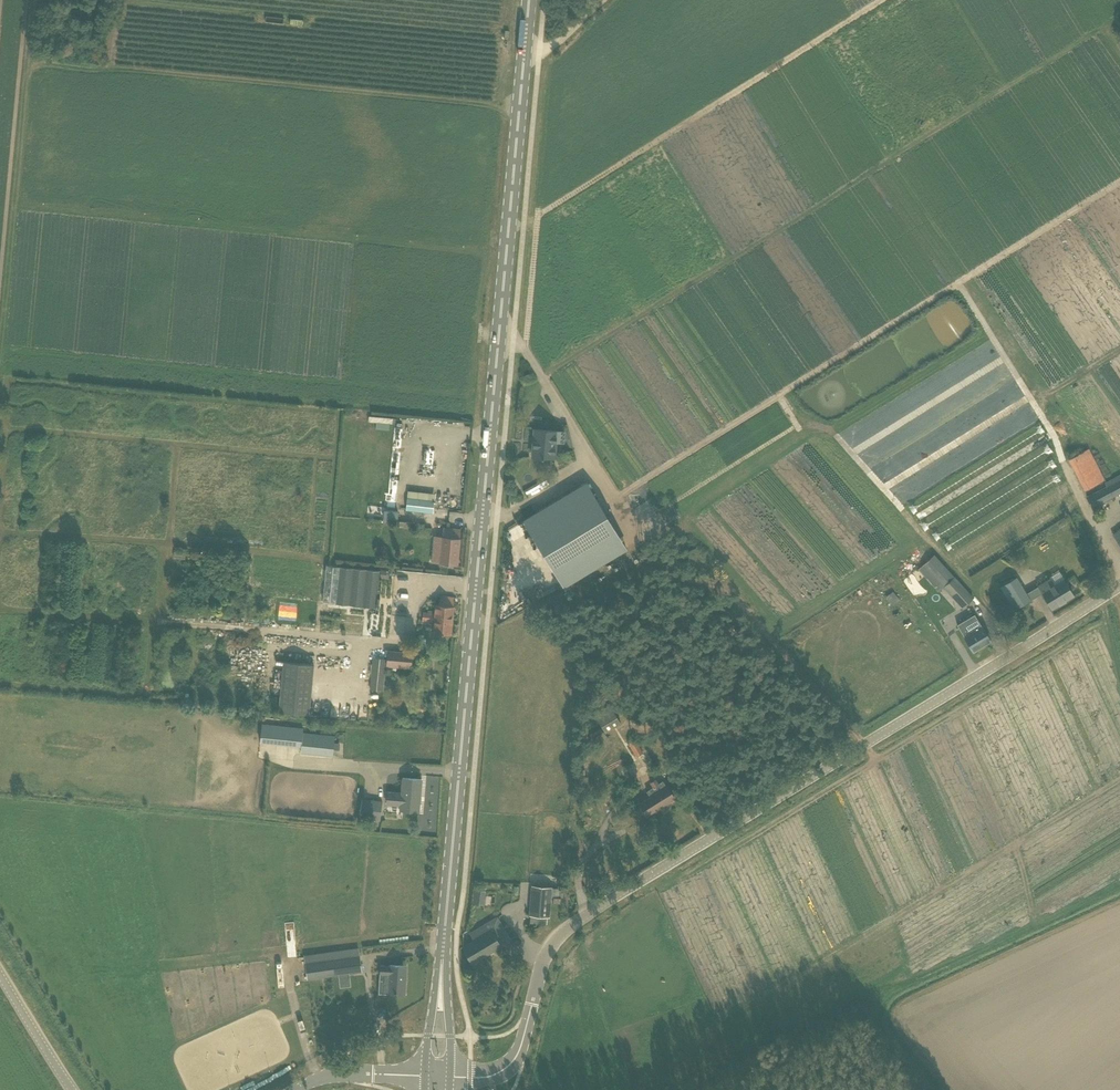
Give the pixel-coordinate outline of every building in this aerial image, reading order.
[(564,442),(565,432),(565,431),(535,428),(534,439),(536,439),(535,445),(533,445),(532,457),(544,458),(544,456),(555,457),(556,441),(564,442)] [(1105,479),(1089,449),(1069,459),(1084,489),(1105,479)] [(1088,496),(1087,497),(1092,507),(1119,492),(1119,475),(1107,482),(1108,486),(1088,496)] [(609,520),(586,482),(524,520),(547,558),(609,520)] [(414,498),(408,497),(407,497),(407,498),(406,509),(433,512),(434,502),(433,501),(433,500),(430,500),(414,498)] [(398,521),(399,511),(385,510),(384,520),(398,521)] [(457,564),(461,529),(443,528),(442,537),(435,536),(434,546),(441,547),(440,563),(457,564)] [(376,607),(376,606),(380,571),(327,565),(323,602),(376,607)] [(955,577),(954,577),(949,571),(939,580),(944,586),(962,607),(973,597),(955,577)] [(1030,599),(1025,590),(1017,577),(1001,586),(1014,609),(1030,599)] [(1051,578),(1038,586),(1051,608),(1073,595),(1064,579),(1055,585),(1051,578)] [(451,634),(454,597),(441,596),(440,605),(436,604),(435,613),(423,612),(423,620),(434,621),(433,632),(451,634)] [(962,632),(973,650),(990,640),(979,622),(970,628),(965,620),(958,624),(962,632)] [(412,653),(407,653),(389,651),(387,665),(410,667),(412,653)] [(383,690),(385,660),(373,658),(370,689),(383,690)] [(279,711),(310,714),(315,664),(283,661),(279,711)] [(423,712),(424,699),(412,697),(411,711),(423,712)] [(611,706),(595,715),(605,732),(621,723),(611,706)] [(260,742),(301,746),(303,733),(304,728),(262,724),(260,742)] [(335,736),(332,736),(332,732),(321,731),(321,735),(303,733),(301,746),(301,751),(333,754),(335,736)] [(628,741),(636,755),(643,752),(634,738),(628,741)] [(400,810),(419,811),(422,779),(403,778),(402,793),(388,792),(387,804),(401,805),(400,810)] [(647,815),(674,797),(667,786),(666,786),(663,780),(658,784),(655,780),(652,782),(654,786),(647,791),(650,797),(640,803),(647,815)] [(383,801),(363,798),(360,817),(380,820),(383,801)] [(551,897),(553,897),(558,897),(559,888),(552,888),(552,887),(532,886),(530,914),(549,916),(551,897)] [(473,903),(484,903),(485,889),(474,888),(473,903)] [(501,945),(510,939),(497,917),(470,933),(475,940),(463,947),(472,962),(501,945)] [(308,978),(320,977),(362,971),(359,948),(305,956),(308,978)] [(390,974),(388,993),(405,994),(407,966),(390,965),(390,966),(381,965),(381,973),(390,974)]
